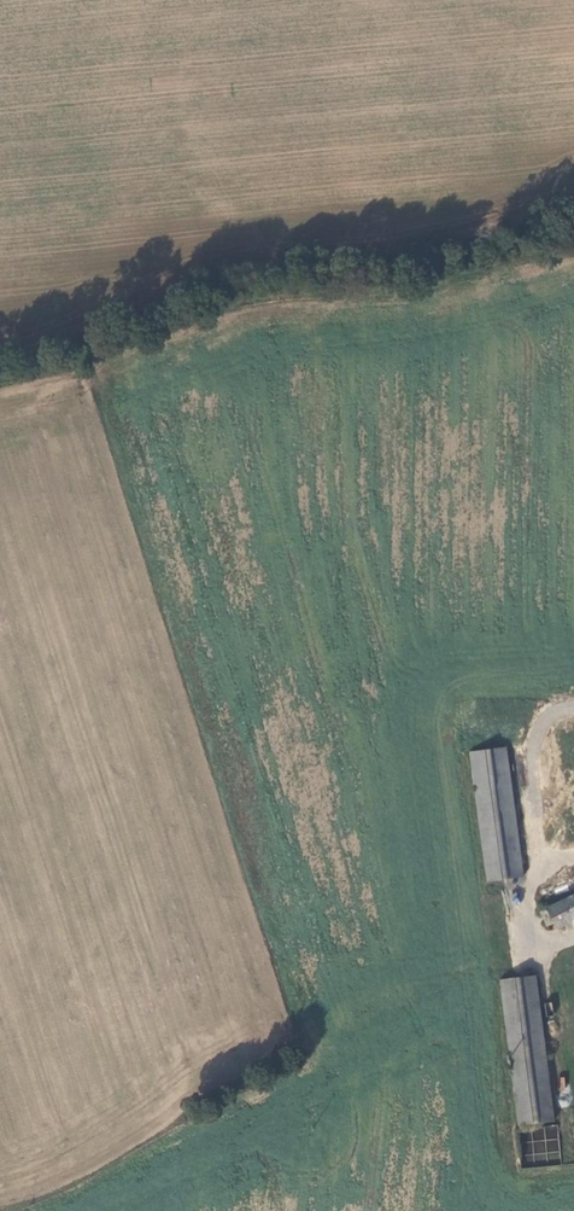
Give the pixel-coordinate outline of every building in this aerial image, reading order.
[(505,746),(471,756),(485,878),(519,874),(505,746)] [(554,889),(554,893),(557,895),(560,896),(564,894),(565,890),(563,886),(560,885),(556,886),(554,889)] [(538,896),(539,900),(541,903),(546,904),(550,902),(552,899),(551,895),(549,891),(544,890),(540,892),(538,896)] [(541,909),(548,924),(556,921),(558,925),(573,917),(573,893),(541,909)] [(500,983),(516,1128),(549,1122),(532,979),(500,983)]
